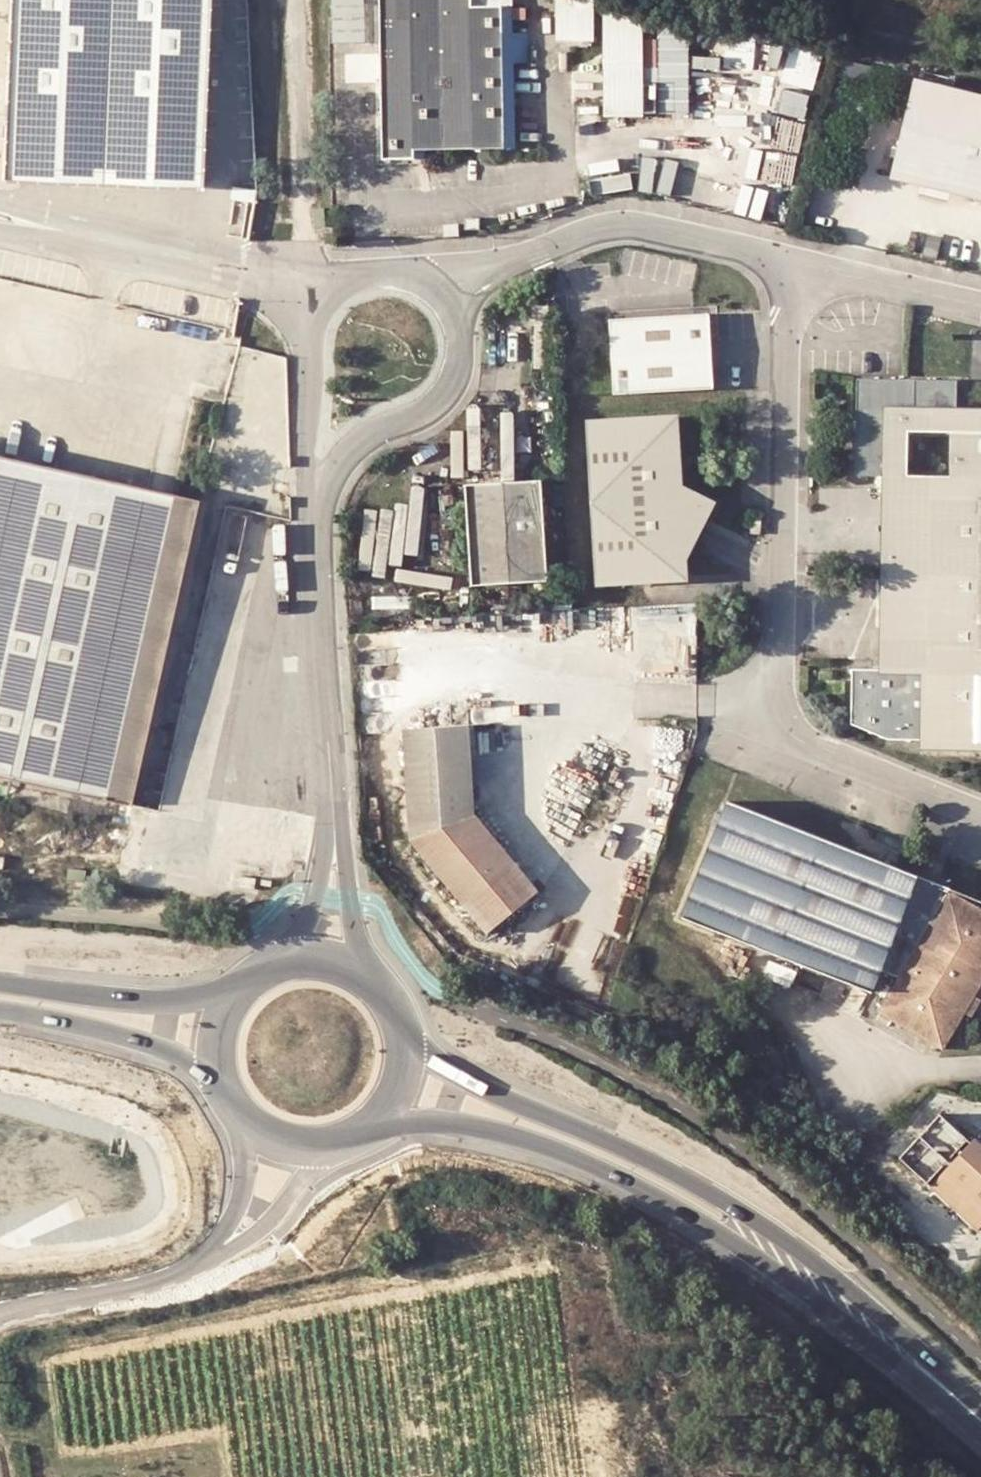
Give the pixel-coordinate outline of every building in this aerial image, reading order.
[(3,177),(198,186),(208,0),(12,0),(3,177)] [(452,0),(356,0),(357,3),(330,5),(327,7),(329,45),(359,43),(366,163),(402,163),(402,146),(490,141),(486,63),(484,54),(513,53),(512,31),(484,31),(482,1),(452,3),(452,0)] [(556,40),(596,41),(596,7),(596,0),(556,0),(556,40)] [(602,8),(603,118),(646,117),(646,114),(645,84),(645,73),(645,67),(645,37),(645,8),(602,8)] [(660,83),(660,114),(691,113),(690,37),(690,22),(659,23),(659,37),(660,66),(660,83)] [(660,66),(659,37),(645,37),(645,67),(660,66)] [(694,37),(694,51),(726,51),(726,38),(723,38),(694,37)] [(732,38),(732,51),(764,52),(764,38),(732,38)] [(486,63),(514,62),(513,53),(484,54),(486,63)] [(645,73),(645,84),(660,83),(660,66),(645,67),(645,73)] [(980,195),(980,94),(919,79),(894,174),(980,195)] [(779,81),(765,82),(766,114),(779,113),(779,111),(779,97),(779,95),(779,82),(779,81)] [(646,114),(660,114),(660,83),(645,84),(646,114)] [(779,97),(779,111),(789,111),(789,95),(779,95),(779,97)] [(733,112),(733,125),(765,126),(765,114),(765,112),(733,112)] [(774,141),(805,147),(808,134),(777,128),(774,141)] [(611,315),(613,392),(714,387),(711,311),(611,315)] [(980,752),(980,413),(958,413),(958,380),(903,378),(862,377),(858,473),(891,474),(887,669),(855,668),(854,725),(886,740),(920,741),(923,741),(923,750),(980,752)] [(583,409),(592,575),(681,571),(679,537),(665,529),(676,508),(695,517),(699,511),(707,494),(662,469),(674,444),(672,405),(583,409)] [(132,803),(199,498),(173,491),(145,485),(0,453),(0,774),(103,797),(132,803)] [(543,480),(465,485),(471,586),(549,581),(543,480)] [(365,508),(365,572),(398,572),(398,508),(365,508)] [(679,537),(684,539),(695,517),(676,508),(665,529),(679,537)] [(473,813),(469,724),(408,726),(414,839),(489,932),(538,891),(473,813)] [(884,968),(901,976),(951,888),(901,868),(730,801),(720,826),(684,919),(748,945),(872,995),(884,968)] [(67,869),(66,880),(86,881),(87,871),(67,869)] [(238,887),(255,889),(256,879),(239,877),(238,887)] [(901,976),(880,1011),(946,1049),(967,1014),(976,996),(980,988),(980,906),(951,888),(901,976)] [(976,996),(967,1014),(975,1019),(978,1014),(980,1010),(980,999),(976,996)] [(975,1137),(932,1186),(980,1229),(980,1142),(975,1137)]
